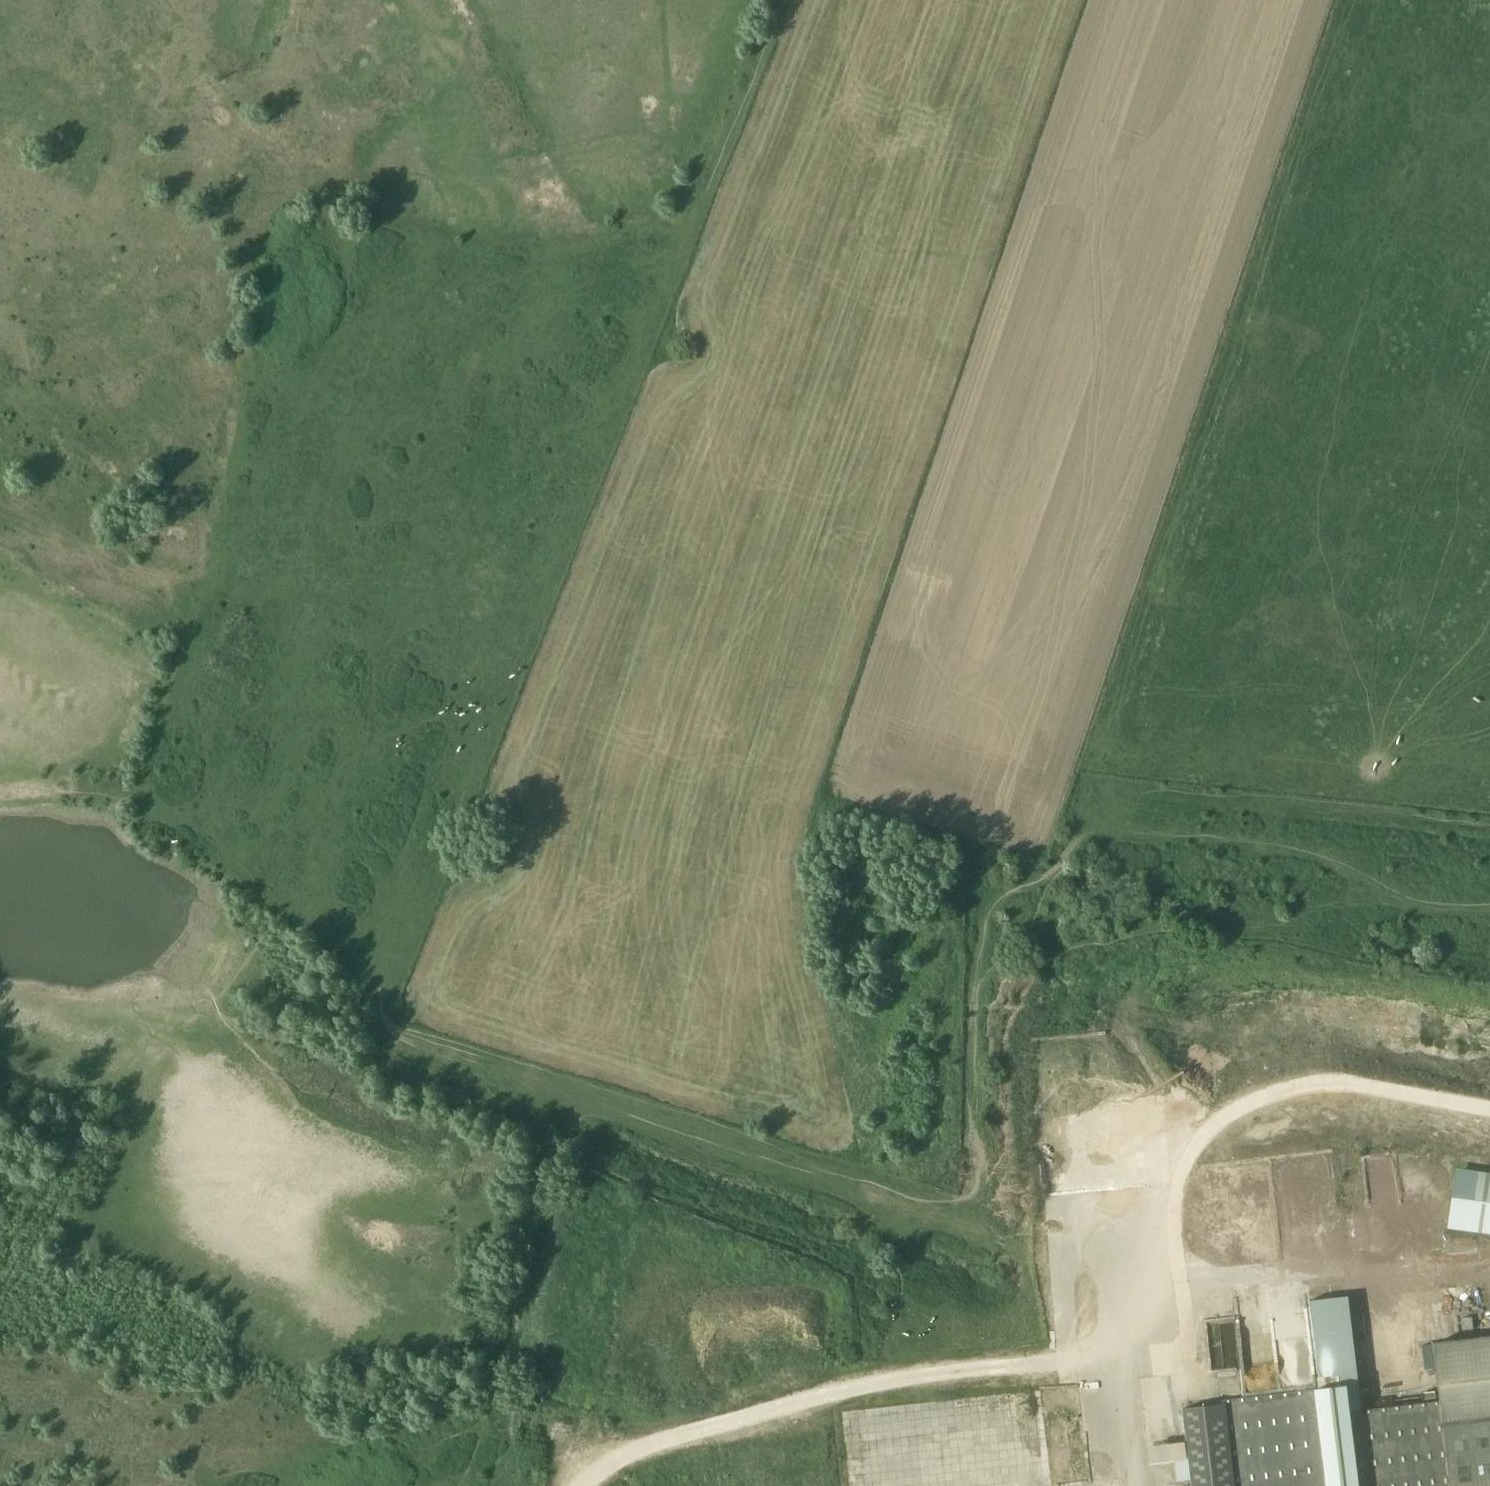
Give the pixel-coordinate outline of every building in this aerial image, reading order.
[(1455,1167),(1447,1228),(1489,1234),(1489,1172),(1455,1167)] [(1433,1345),(1440,1402),(1362,1410),(1347,1298),(1309,1302),(1320,1390),(1226,1402),(1226,1404),(1183,1409),(1192,1485),(1489,1485),(1489,1338),(1433,1345)] [(1044,1425),(1026,1427),(1029,1449),(1049,1447),(1052,1481),(1087,1477),(1078,1382),(1040,1386),(1044,1425)] [(861,1451),(861,1432),(847,1433),(847,1451),(861,1451)] [(851,1485),(924,1485),(922,1471),(910,1473),(907,1447),(848,1452),(851,1485)]
